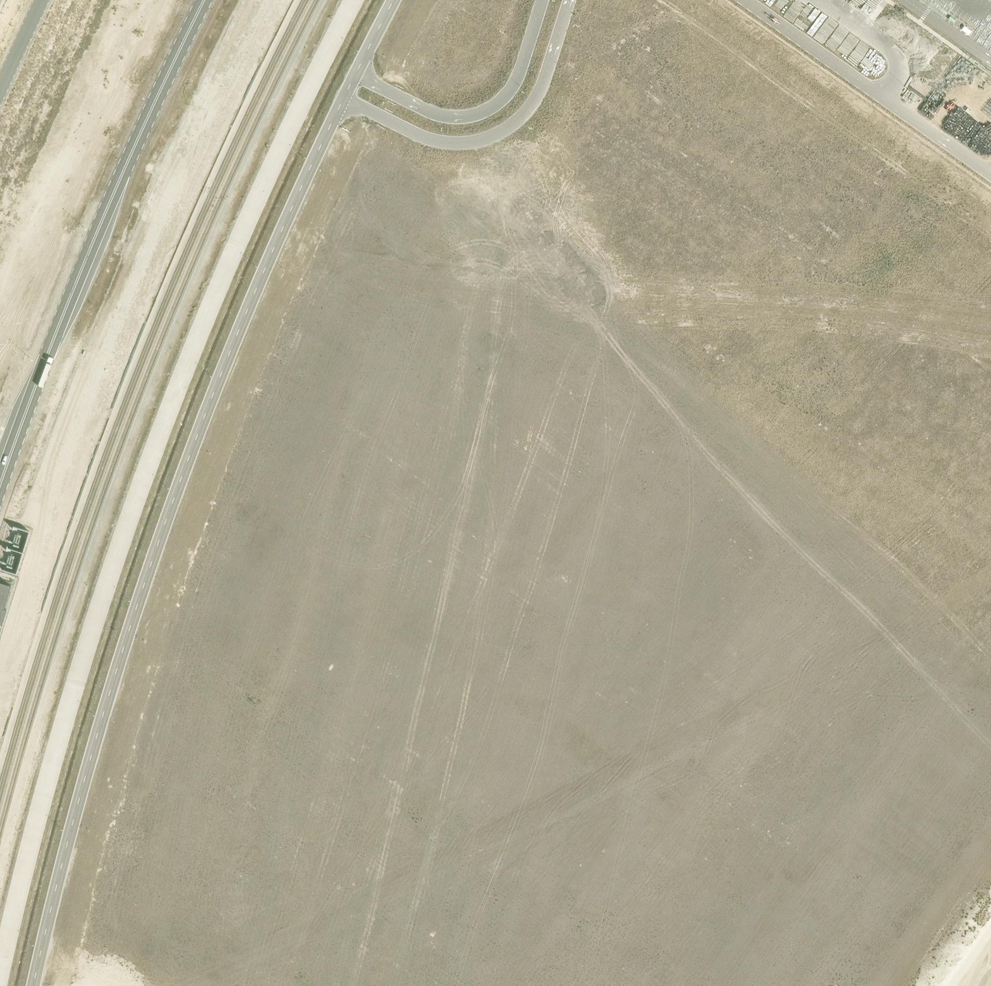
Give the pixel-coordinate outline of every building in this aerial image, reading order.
[(6,610),(3,609),(10,586),(0,582),(0,629),(6,610)]
